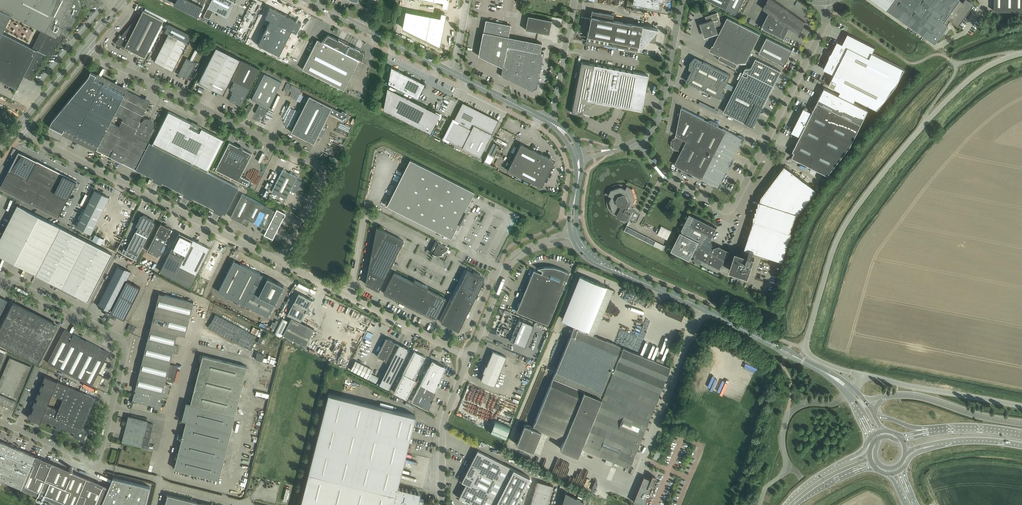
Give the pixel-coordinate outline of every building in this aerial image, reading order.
[(17,88),(23,76),(31,80),(46,55),(51,57),(59,42),(62,43),(63,41),(66,43),(68,39),(65,38),(66,36),(67,37),(69,33),(81,8),(78,0),(0,0),(0,80),(17,88)] [(173,4),(197,16),(203,5),(205,0),(175,0),(173,4)] [(204,16),(209,19),(214,10),(227,17),(235,0),(212,0),(208,7),(204,16)] [(633,2),(632,3),(661,9),(662,0),(633,0),(633,2)] [(725,8),(736,14),(743,0),(709,0),(725,8)] [(761,27),(784,38),(789,27),(799,34),(802,28),(801,28),(802,26),(803,27),(806,21),(776,0),(767,0),(766,1),(767,2),(766,3),(763,8),(769,12),(761,27)] [(935,42),(948,24),(947,23),(950,20),(958,25),(974,3),(969,0),(964,0),(963,1),(961,0),(875,0),(935,42)] [(994,11),(1004,11),(1004,0),(994,0),(994,11)] [(1004,11),(1014,11),(1014,0),(1004,0),(1004,11)] [(270,20),(258,44),(279,55),(291,30),(296,33),(302,23),(270,7),(265,17),(270,20)] [(145,57),(148,51),(150,52),(163,26),(161,24),(163,20),(143,10),(138,20),(136,18),(122,35),(120,34),(118,37),(119,38),(116,42),(115,43),(116,43),(116,44),(116,45),(126,50),(127,50),(128,50),(129,49),(145,57)] [(586,41),(637,50),(638,45),(642,46),(647,40),(655,42),(657,32),(655,31),(657,28),(613,20),(614,14),(592,10),(586,41)] [(406,11),(403,28),(440,46),(443,30),(446,13),(441,12),(440,17),(410,11),(406,11)] [(707,22),(701,24),(705,37),(718,32),(716,26),(721,24),(722,24),(724,24),(713,45),(723,50),(720,56),(738,64),(739,62),(746,62),(760,34),(727,17),(724,23),(722,22),(721,22),(717,12),(705,16),(707,22)] [(528,16),(525,29),(549,34),(552,20),(528,16)] [(483,32),(478,55),(503,67),(501,76),(532,90),(537,88),(544,54),(544,53),(540,52),(542,43),(508,36),(509,31),(511,25),(486,20),(484,27),(483,32)] [(168,34),(154,61),(159,64),(159,65),(162,66),(163,68),(166,68),(168,69),(173,71),(191,34),(169,23),(165,32),(168,34)] [(837,41),(824,69),(834,74),(829,84),(841,91),(846,93),(856,98),(877,109),(896,85),(904,68),(872,52),(875,47),(848,33),(843,44),(837,41)] [(317,39),(302,69),(344,90),(359,59),(363,61),(364,53),(360,51),(360,50),(338,39),(338,40),(328,35),(323,41),(324,42),(317,39)] [(792,50),(767,37),(759,52),(784,65),(792,50)] [(216,47),(198,82),(223,94),(231,79),(234,81),(230,90),(234,91),(229,100),(241,106),(245,97),(250,88),(260,69),(241,59),(216,47)] [(178,74),(187,79),(196,63),(193,61),(199,49),(196,48),(190,60),(186,58),(178,74)] [(692,70),(686,81),(719,98),(725,87),(727,83),(731,75),(704,61),(703,62),(702,62),(703,61),(695,57),(690,62),(689,68),(692,70)] [(734,91),(723,111),(753,126),(761,111),(763,107),(774,85),(781,71),(756,58),(751,67),(745,68),(744,70),(736,87),(734,91)] [(572,112),(577,113),(581,110),(584,112),(586,113),(590,114),(592,115),(594,115),(596,115),(598,114),(601,113),(603,112),(606,111),(607,110),(609,108),(610,107),(612,105),(641,110),(648,75),(582,62),(572,112)] [(391,67),(388,83),(418,98),(425,84),(391,67)] [(50,124),(50,125),(50,126),(50,127),(50,126),(62,132),(64,128),(76,134),(98,145),(96,149),(102,152),(115,158),(117,160),(138,170),(153,141),(137,133),(144,120),(143,120),(142,121),(142,122),(140,121),(149,102),(145,99),(126,90),(124,94),(102,83),(94,79),(96,75),(91,72),(91,71),(90,71),(90,72),(90,73),(90,74),(89,74),(89,75),(88,77),(87,78),(53,120),(52,120),(52,121),(51,122),(51,123),(51,124),(50,124)] [(280,89),(282,86),(280,85),(282,82),(264,73),(251,99),(260,103),(256,111),(257,115),(261,116),(265,115),(267,111),(266,110),(267,107),(268,108),(278,88),(280,89)] [(727,83),(725,87),(734,91),(736,87),(727,83)] [(387,87),(383,109),(431,133),(440,113),(387,87)] [(792,131),(791,132),(792,132),(800,136),(793,151),(795,152),(792,157),(828,174),(850,146),(868,110),(854,102),(855,100),(856,98),(846,93),(841,91),(840,93),(839,95),(827,89),(824,88),(812,112),(804,108),(804,107),(804,109),(792,131)] [(309,96),(291,132),(313,143),(329,112),(342,119),(346,112),(342,110),(341,112),(332,107),(309,96)] [(463,102),(445,138),(480,156),(498,120),(463,102)] [(676,135),(678,137),(677,137),(676,137),(675,137),(675,138),(674,138),(673,139),(672,140),(671,141),(671,143),(671,144),(671,145),(672,146),(672,147),(673,148),(674,149),(675,150),(676,150),(678,150),(679,150),(680,150),(681,150),(682,150),(674,164),(686,170),(685,172),(692,175),(693,174),(715,185),(714,186),(719,189),(721,184),(720,183),(729,166),(730,166),(734,160),(732,159),(741,142),(742,142),(745,137),(740,135),(739,136),(717,125),(718,124),(711,120),(710,122),(681,107),(676,135)] [(144,120),(137,133),(153,141),(138,170),(143,173),(225,214),(226,213),(239,187),(207,171),(209,169),(224,139),(203,129),(201,128),(200,132),(189,126),(191,122),(173,113),(169,111),(159,131),(155,130),(156,129),(154,128),(154,127),(154,126),(154,125),(154,124),(154,123),(154,122),(153,121),(152,120),(151,119),(150,119),(149,119),(148,118),(147,118),(144,119),(144,120)] [(216,169),(216,170),(247,185),(250,180),(241,176),(252,153),(243,149),(243,148),(243,147),(242,146),(241,146),(240,146),(239,146),(238,147),(229,142),(216,169)] [(508,161),(505,167),(508,169),(507,170),(532,182),(538,185),(541,187),(545,178),(546,178),(551,169),(550,169),(551,167),(553,167),(554,166),(554,164),(553,163),(552,159),(552,157),(551,156),(549,156),(548,157),(546,156),(546,155),(541,153),(521,143),(511,162),(508,161)] [(11,165),(0,187),(58,217),(77,181),(36,160),(31,158),(32,156),(27,156),(23,154),(14,166),(11,165)] [(397,210),(451,238),(456,228),(458,230),(470,207),(467,206),(474,191),(410,159),(387,205),(397,210)] [(785,165),(762,196),(760,201),(759,201),(758,205),(757,205),(757,210),(756,210),(755,215),(754,215),(754,220),(744,249),(745,249),(743,254),(736,251),(729,270),(748,276),(754,257),(755,252),(780,260),(778,267),(781,268),(783,261),(792,232),(791,231),(797,213),(798,213),(816,189),(785,165)] [(272,191),(286,198),(290,189),(296,192),(298,189),(299,189),(301,187),(299,186),(301,181),(296,179),(297,176),(283,169),(272,191)] [(616,216),(621,218),(627,221),(629,222),(629,221),(628,221),(633,211),(634,212),(636,209),(631,207),(635,198),(632,189),(627,186),(625,189),(621,187),(611,190),(609,195),(612,197),(610,202),(613,211),(618,214),(616,216)] [(95,190),(76,226),(91,234),(109,198),(95,190)] [(243,191),(230,217),(273,238),(286,213),(243,191)] [(0,238),(0,255),(36,274),(60,227),(17,205),(3,233),(0,238)] [(694,255),(695,256),(693,260),(700,264),(702,260),(720,269),(730,250),(719,245),(714,247),(713,248),(712,248),(710,240),(717,227),(690,213),(681,230),(683,230),(682,232),(681,231),(671,250),(690,259),(693,253),(694,254),(694,255)] [(124,247),(122,252),(137,259),(136,259),(138,255),(147,237),(154,223),(152,222),(153,219),(146,216),(145,215),(144,215),(143,215),(142,215),(141,216),(140,216),(140,217),(140,218),(136,225),(138,227),(136,232),(135,232),(126,249),(124,248),(124,247)] [(167,238),(172,229),(161,223),(156,233),(147,250),(158,256),(167,238)] [(625,231),(649,243),(663,250),(665,246),(627,226),(625,231)] [(658,234),(668,239),(672,231),(662,226),(658,234)] [(60,227),(36,274),(51,281),(50,283),(77,297),(78,295),(88,301),(112,253),(88,241),(60,227)] [(404,240),(376,227),(365,284),(379,290),(404,240)] [(172,247),(160,271),(176,279),(187,258),(196,241),(193,239),(192,240),(179,234),(172,247)] [(187,258),(176,279),(190,286),(200,265),(209,247),(196,241),(187,258)] [(435,241),(430,251),(433,253),(433,254),(434,254),(435,255),(437,255),(438,255),(440,255),(442,255),(443,255),(442,253),(443,253),(444,252),(446,251),(446,250),(447,249),(448,248),(435,241)] [(214,250),(202,275),(210,278),(222,254),(214,250)] [(268,316),(275,301),(284,285),(267,276),(258,272),(234,260),(218,291),(268,316)] [(119,265),(98,306),(106,310),(104,314),(115,319),(117,315),(124,319),(140,287),(126,280),(131,272),(119,265)] [(529,280),(516,311),(548,324),(565,283),(563,282),(564,279),(566,280),(569,272),(562,270),(560,268),(558,268),(555,267),(552,267),(549,266),(546,266),(541,267),(537,268),(542,270),(541,273),(533,270),(529,280)] [(467,270),(457,289),(466,294),(463,300),(471,305),(484,279),(479,276),(480,274),(473,270),(472,273),(467,270)] [(384,293),(397,299),(407,279),(394,272),(384,293)] [(524,424),(516,444),(533,451),(541,431),(563,440),(560,448),(578,455),(581,448),(615,462),(614,464),(614,465),(617,466),(618,463),(629,467),(670,367),(664,364),(623,347),(622,349),(619,348),(620,346),(586,332),(587,329),(588,329),(605,286),(580,276),(563,319),(576,324),(574,327),(555,372),(532,427),(524,424)] [(407,279),(397,299),(410,306),(421,283),(414,279),(413,282),(407,279)] [(421,283),(410,306),(422,312),(433,292),(427,288),(428,286),(421,283)] [(441,322),(458,330),(471,305),(463,300),(466,294),(457,289),(441,322)] [(433,292),(422,312),(435,319),(446,298),(433,292)] [(134,393),(132,400),(155,406),(155,408),(161,409),(162,402),(161,402),(162,396),(167,397),(170,385),(165,383),(166,380),(173,382),(178,366),(170,364),(172,353),(178,354),(179,346),(174,345),(177,336),(178,336),(179,334),(185,336),(194,302),(159,293),(147,340),(135,390),(136,390),(135,393),(134,393)] [(312,299),(299,293),(294,301),(287,315),(292,317),(283,335),(305,346),(314,329),(301,322),(308,308),(312,299)] [(39,354),(53,327),(0,299),(0,334),(39,354)] [(282,318),(274,333),(281,337),(289,321),(282,318)] [(519,319),(510,340),(525,346),(534,325),(526,322),(519,319)] [(47,363),(65,372),(82,339),(65,329),(47,363)] [(395,342),(387,337),(377,356),(386,361),(395,342)] [(82,339),(65,372),(92,385),(109,352),(82,339)] [(400,343),(379,384),(388,389),(409,348),(400,343)] [(407,398),(416,380),(414,379),(425,356),(414,351),(403,373),(394,392),(407,398)] [(483,373),(481,379),(481,380),(494,385),(506,357),(492,351),(487,365),(486,365),(483,372),(483,373)] [(256,359),(263,361),(264,355),(261,354),(261,353),(257,352),(256,359)] [(219,479),(247,366),(202,355),(191,403),(186,401),(182,420),(186,421),(174,468),(219,479)] [(13,408),(17,399),(31,366),(10,357),(0,380),(0,402),(13,408)] [(351,369),(368,378),(373,369),(355,360),(351,369)] [(432,360),(429,367),(435,371),(439,363),(432,360)] [(429,367),(424,376),(439,383),(446,367),(439,363),(435,371),(429,367)] [(35,400),(33,405),(34,406),(32,413),(30,412),(28,417),(40,422),(41,420),(41,419),(42,420),(74,433),(74,434),(73,437),(83,441),(86,433),(81,431),(83,427),(96,397),(58,381),(45,376),(43,381),(45,381),(44,385),(42,384),(40,389),(41,390),(40,393),(38,392),(36,397),(38,398),(37,401),(35,400)] [(424,376),(420,384),(435,392),(439,383),(424,376)] [(420,384),(416,392),(432,400),(435,392),(420,384)] [(411,401),(428,409),(432,400),(416,392),(411,401)] [(300,504),(393,504),(394,501),(410,504),(417,504),(418,501),(422,502),(423,499),(419,498),(420,492),(397,486),(415,415),(328,393),(300,504)] [(125,429),(122,442),(141,447),(144,433),(148,420),(128,416),(125,429)] [(495,420),(490,432),(505,439),(510,426),(495,420)] [(113,477),(109,487),(35,455),(0,441),(0,479),(21,488),(21,489),(40,497),(40,496),(61,504),(145,504),(150,486),(113,477)] [(466,483),(459,497),(475,504),(515,504),(530,476),(514,468),(477,450),(461,481),(466,483)] [(635,497),(634,501),(641,504),(640,504),(641,504),(645,504),(656,476),(653,475),(652,477),(650,476),(649,478),(644,476),(635,497)] [(553,485),(538,481),(531,504),(548,504),(553,485)] [(565,491),(560,504),(582,504),(584,501),(565,491)] [(168,494),(165,504),(211,504),(168,494)]
